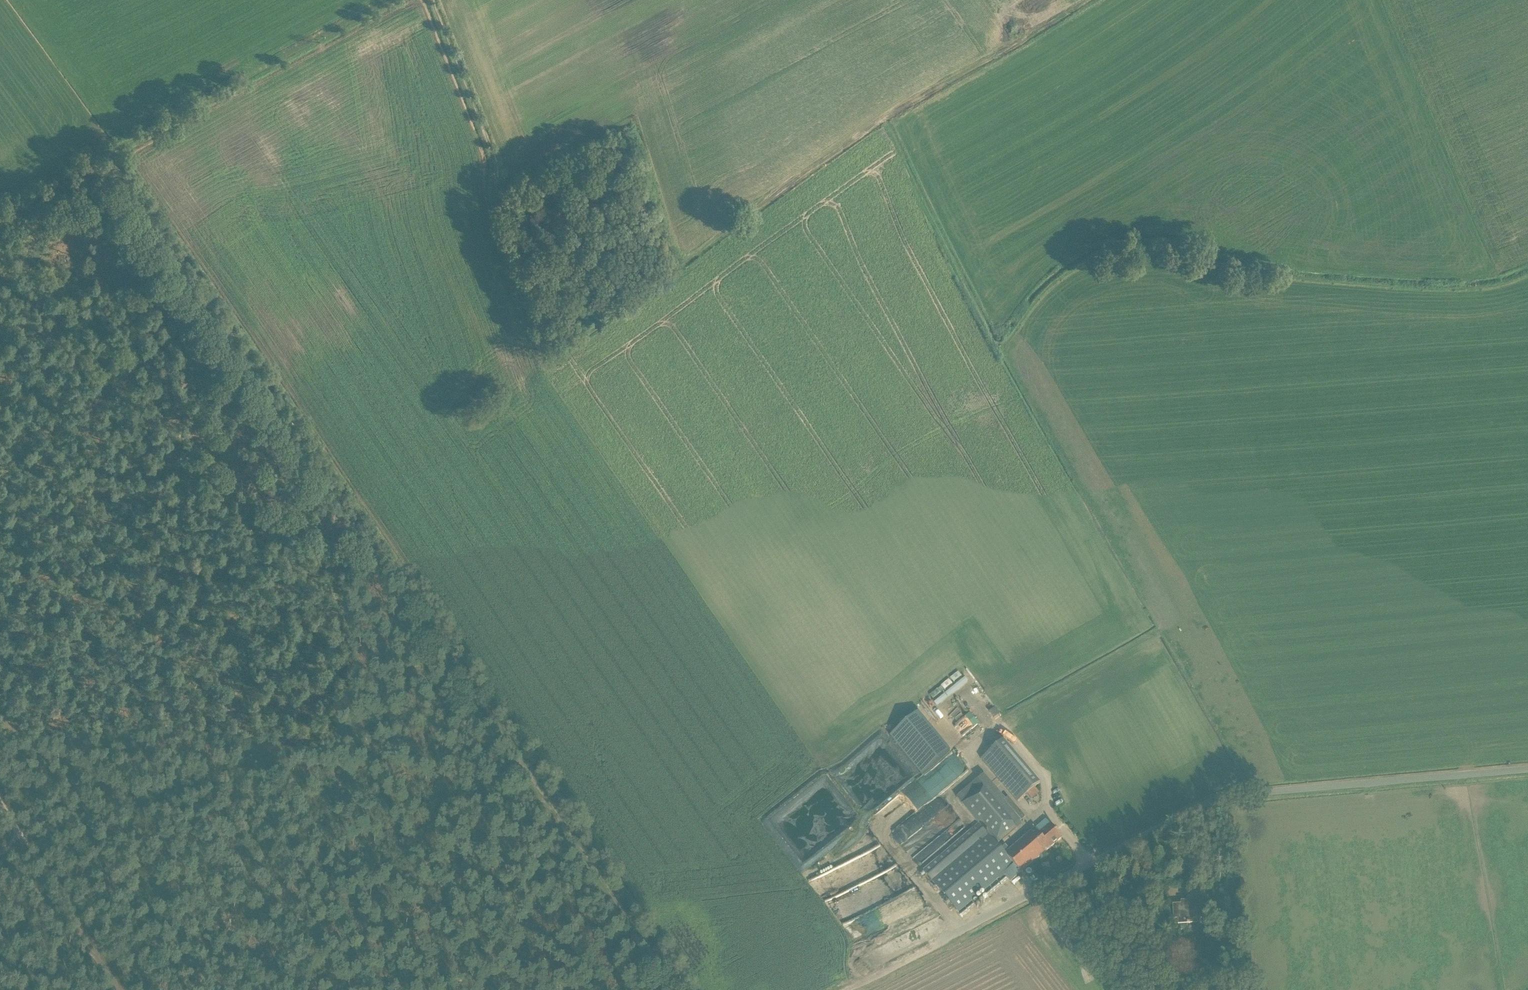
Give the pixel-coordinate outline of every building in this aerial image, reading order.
[(957,688),(965,682),(958,672),(940,684),(944,690),(931,698),(936,706),(959,690),(957,688)] [(907,722),(889,737),(899,750),(929,726),(919,713),(907,722)] [(1017,802),(1040,783),(1003,740),(981,759),(1017,802)] [(881,748),(852,772),(859,780),(862,777),(877,795),(903,774),(881,748)] [(1024,818),(1008,798),(1005,800),(984,774),(977,779),(983,786),(962,804),(978,824),(980,822),(997,841),(1015,825),(1024,818)] [(983,786),(977,779),(956,797),(962,804),(983,786)] [(1021,873),(1062,838),(1046,820),(1010,851),(1005,855),(1021,873)] [(1005,855),(1010,851),(1005,845),(1000,849),(978,824),(923,871),(951,905),(958,912),(999,878),(1000,879),(1007,874),(1012,880),(1021,873),(1005,855)] [(1146,859),(1139,863),(1146,873),(1152,869),(1146,859)] [(838,922),(911,892),(900,866),(827,896),(838,922)] [(1172,905),(1173,915),(1173,919),(1178,919),(1178,924),(1187,923),(1187,924),(1201,923),(1200,917),(1200,907),(1193,907),(1192,901),(1183,902),(1183,904),(1172,905)]
